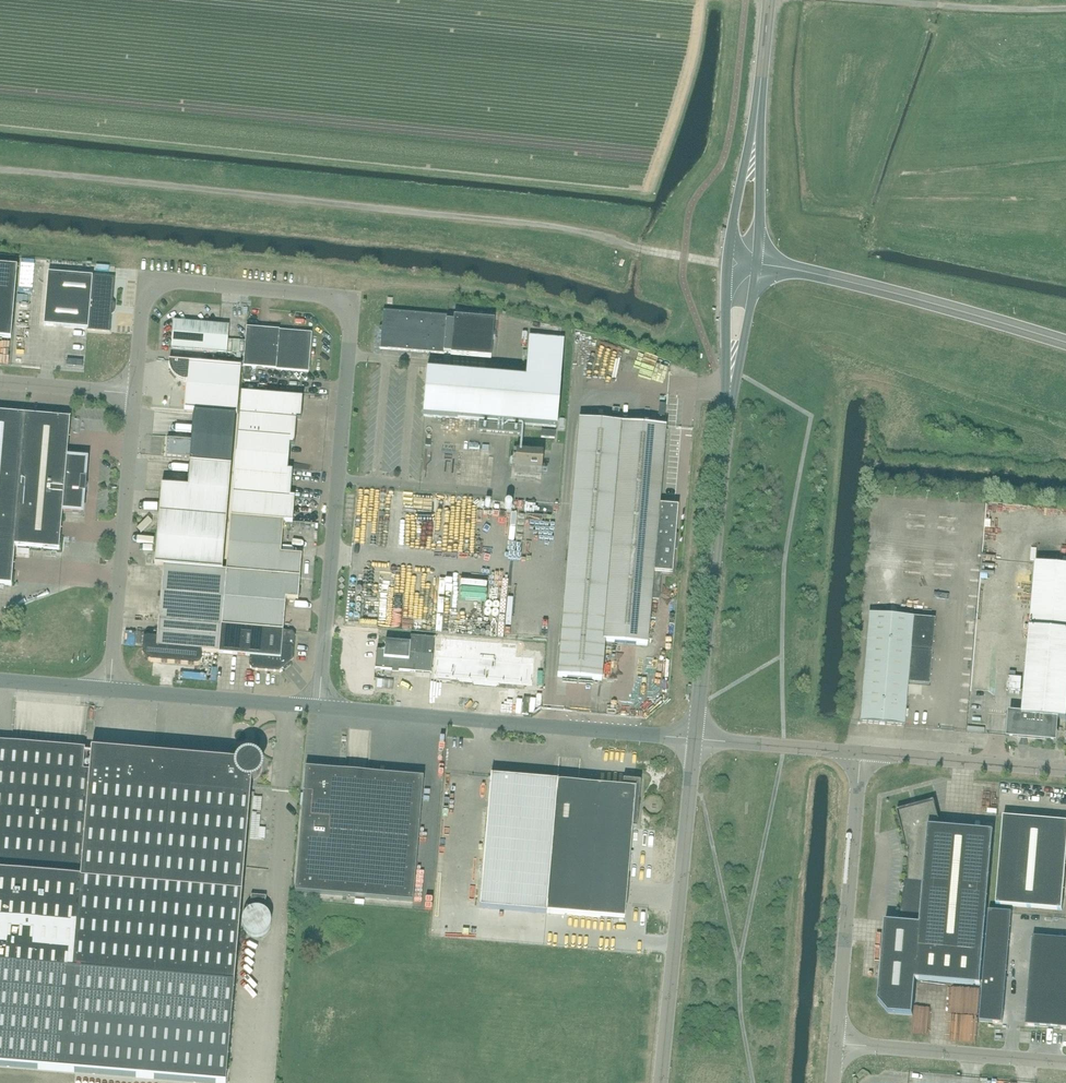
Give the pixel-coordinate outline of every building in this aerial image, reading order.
[(25,280),(38,281),(39,257),(26,257),(25,280)] [(17,268),(0,266),(0,339),(11,340),(17,268)] [(113,305),(115,278),(92,276),(92,277),(48,273),(44,326),(87,330),(87,331),(110,333),(112,316),(112,314),(113,313),(114,306),(113,305)] [(453,322),(447,321),(447,317),(383,311),(382,327),(381,328),(380,328),(379,329),(379,330),(380,332),(381,333),(380,349),(444,354),(444,353),(451,354),(451,355),(491,358),(494,321),(454,317),(453,322)] [(227,353),(229,326),(174,322),(172,348),(227,353)] [(312,334),(259,329),(247,328),(243,367),(309,373),(312,334)] [(564,340),(552,339),(529,337),(528,355),(526,380),(427,372),(423,417),(479,422),(523,425),(556,428),(562,362),(564,340)] [(241,393),(243,368),(169,361),(169,366),(171,371),(174,375),(177,379),(182,381),(187,382),(184,410),(239,414),(241,393)] [(303,398),(241,393),(239,414),(297,419),(297,420),(301,420),(303,398)] [(84,492),(86,491),(87,489),(87,487),(87,484),(86,482),(85,480),(86,460),(67,458),(70,419),(26,416),(0,413),(0,585),(12,586),(15,547),(59,550),(62,511),(82,513),(84,492)] [(231,466),(235,416),(195,413),(194,413),(194,414),(194,417),(193,417),(193,418),(199,418),(199,423),(193,422),(193,423),(193,427),(192,428),(198,428),(198,433),(192,432),(192,433),(192,441),(167,439),(166,456),(190,458),(190,459),(191,459),(191,460),(191,463),(231,466)] [(297,420),(297,419),(239,414),(235,467),(288,471),(290,446),(294,446),(297,420)] [(672,574),(674,550),(678,507),(659,505),(666,428),(622,424),(579,421),(561,640),(557,677),(602,681),(605,643),(647,646),(648,640),(651,600),(659,601),(661,573),(672,574)] [(522,435),(523,427),(523,425),(479,422),(478,431),(522,435)] [(541,480),(543,453),(516,450),(514,477),(541,480)] [(222,571),(231,466),(190,463),(188,489),(161,486),(155,566),(163,566),(226,572),(226,571),(222,571)] [(288,471),(235,467),(231,517),(284,521),(284,522),(292,522),(295,497),(290,497),(292,471),(288,471)] [(284,522),(284,521),(231,517),(226,571),(226,572),(300,578),(302,556),(281,554),(284,522)] [(987,546),(987,553),(1000,554),(1000,546),(987,546)] [(1036,563),(1023,716),(1011,715),(1010,736),(1055,740),(1056,719),(1065,720),(1065,566),(1036,563)] [(221,626),(226,572),(163,566),(159,621),(221,626)] [(298,600),(300,578),(226,572),(221,626),(239,628),(239,627),(239,628),(283,631),(286,599),(298,600)] [(867,640),(860,723),(904,727),(910,651),(932,653),(933,640),(935,619),(869,614),(867,640)] [(219,654),(221,626),(159,621),(157,638),(148,637),(147,637),(147,638),(146,638),(145,639),(144,640),(144,641),(143,642),(142,652),(143,653),(143,654),(144,654),(149,660),(149,661),(150,661),(151,662),(197,666),(198,666),(199,665),(200,665),(200,664),(201,663),(201,662),(202,652),(219,654)] [(239,627),(239,628),(221,626),(219,654),(237,655),(239,628),(239,627)] [(282,645),(283,631),(239,628),(237,655),(250,656),(249,666),(253,670),(279,672),(283,668),(283,666),(286,663),(289,663),(293,660),(294,649),(291,646),(282,645)] [(433,654),(431,680),(534,688),(538,644),(435,637),(433,654)] [(1013,680),(1024,680),(1025,661),(1014,660),(1013,680)] [(73,971),(91,753),(85,752),(85,750),(0,743),(0,965),(73,971)] [(91,753),(73,971),(0,965),(0,1066),(202,1082),(226,1082),(242,893),(251,780),(253,779),(256,778),(257,777),(259,775),(260,774),(261,771),(262,769),(262,767),(262,765),(261,762),(260,760),(259,758),(257,757),(255,756),(253,755),(251,754),(249,754),(247,754),(244,755),(242,756),(240,757),(239,759),(237,760),(236,762),(91,750),(91,753)] [(419,794),(344,788),(345,778),(308,775),(308,769),(305,768),(295,892),(413,902),(423,778),(421,778),(419,794)] [(555,808),(557,782),(491,776),(480,908),(546,914),(555,808)] [(636,829),(641,782),(623,781),(623,788),(578,784),(576,810),(555,808),(546,914),(546,915),(547,913),(622,920),(625,920),(626,907),(627,907),(629,881),(628,881),(630,857),(632,828),(636,829)] [(980,986),(993,832),(941,828),(934,802),(897,812),(907,848),(909,848),(908,880),(905,880),(900,918),(920,921),(920,925),(885,922),(878,1001),(889,1014),(913,1016),(916,980),(980,986)] [(1065,865),(1065,822),(1003,817),(996,905),(1062,910),(1065,865)] [(265,911),(266,897),(251,895),(250,910),(251,909),(252,909),(254,909),(255,908),(256,908),(258,908),(259,909),(260,909),(261,909),(263,910),(264,910),(265,911)] [(266,912),(265,911),(264,910),(263,910),(261,909),(260,909),(259,909),(258,908),(256,908),(255,908),(254,909),(252,909),(251,909),(250,910),(249,910),(247,912),(245,914),(244,916),(243,918),(242,920),(242,923),(242,925),(243,928),(244,930),(245,932),(247,934),(249,935),(251,937),(254,937),(256,937),(259,937),(261,937),(264,935),(266,934),(268,932),(269,930),(270,928),(271,925),(271,923),(271,920),(270,918),(269,916),(268,914),(266,912)] [(989,911),(988,922),(1011,924),(1012,913),(989,911)] [(1010,935),(1011,924),(988,922),(987,933),(1010,935)] [(1010,935),(987,933),(986,944),(1009,946),(1010,935)] [(1056,939),(1033,937),(1032,948),(1055,950),(1056,939)] [(1056,939),(1055,950),(1065,951),(1065,940),(1056,939)] [(1009,946),(986,944),(985,955),(1008,957),(1009,946)] [(1054,961),(1055,950),(1032,948),(1031,959),(1054,961)] [(1065,962),(1065,951),(1055,950),(1054,961),(1065,962)] [(1008,957),(985,955),(984,966),(1007,968),(1008,957)] [(1053,972),(1054,961),(1031,959),(1030,970),(1053,972)] [(1054,961),(1053,972),(1065,973),(1065,962),(1054,961)] [(1006,979),(1007,968),(984,966),(983,977),(1006,979)] [(1052,983),(1053,972),(1030,970),(1029,981),(1052,983)] [(1053,972),(1052,983),(1065,984),(1065,973),(1053,972)] [(1006,979),(983,977),(982,988),(1005,990),(1006,979)] [(1051,994),(1052,983),(1029,981),(1028,992),(1051,994)] [(1052,983),(1051,994),(1065,995),(1065,984),(1052,983)] [(1005,990),(982,988),(981,999),(1004,1001),(1005,990)] [(1050,1005),(1051,994),(1028,992),(1027,1003),(1050,1005)] [(1051,994),(1050,1005),(1065,1006),(1065,995),(1051,994)] [(1004,1001),(981,999),(981,1010),(1003,1012),(1004,1001)] [(1049,1016),(1050,1005),(1027,1003),(1026,1014),(1049,1016)] [(1050,1005),(1049,1016),(1065,1017),(1065,1006),(1050,1005)] [(1003,1012),(981,1010),(980,1021),(1002,1023),(1003,1012)] [(1048,1027),(1049,1016),(1026,1014),(1025,1025),(1048,1027)] [(1049,1016),(1048,1027),(1065,1029),(1065,1017),(1049,1016)]
